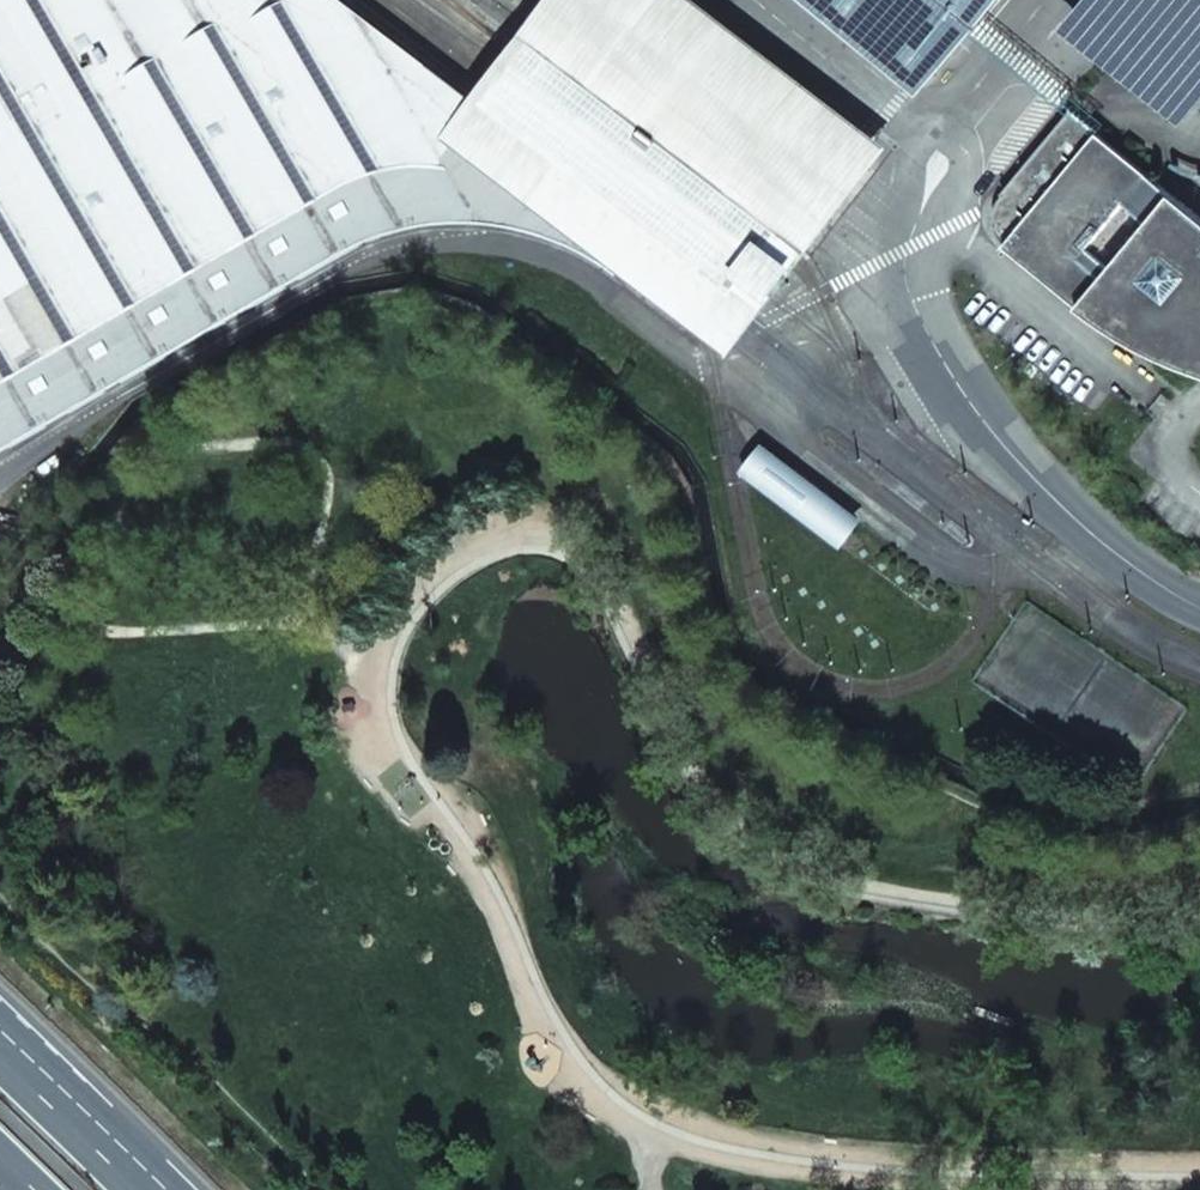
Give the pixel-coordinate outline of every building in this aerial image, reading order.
[(340,193),(360,183),(376,177),(388,173),(412,167),(434,166),(459,168),(474,172),(491,178),(497,181),(534,206),(705,333),(738,357),(745,349),(897,152),(698,0),(564,0),(487,102),(350,0),(0,0),(0,388),(340,193)] [(926,97),(1004,0),(808,0),(926,97)] [(1079,34),(1187,128),(1199,112),(1199,0),(1106,0),(1079,34)] [(1081,308),(1083,305),(1099,319),(1115,331),(1132,341),(1146,348),(1165,356),(1179,361),(1199,367),(1199,215),(1071,110),(1014,180),(1001,197),(998,202),(996,208),(995,213),(994,220),(995,226),(996,232),(998,237),(1001,242),(1005,247),(1081,308)] [(804,488),(791,503),(814,521),(810,525),(838,547),(857,524),(829,502),(827,506),(804,488)]
